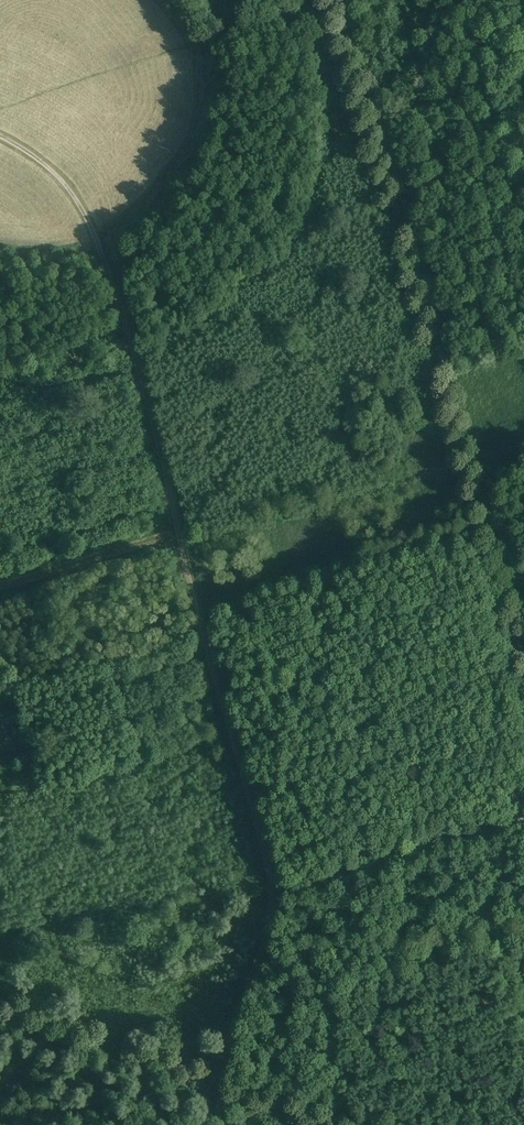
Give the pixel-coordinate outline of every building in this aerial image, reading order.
[(343,435),(333,441),(338,450),(349,444),(343,435)]
